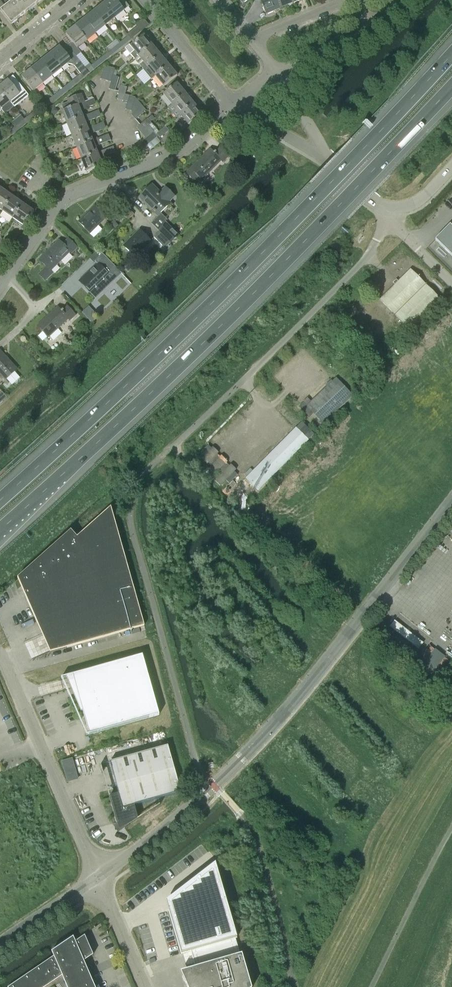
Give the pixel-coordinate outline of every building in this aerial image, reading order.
[(0,11),(11,25),(42,0),(14,0),(0,11)] [(115,19),(125,11),(124,11),(129,7),(129,8),(129,7),(124,0),(108,0),(103,4),(115,19)] [(276,0),(264,0),(261,2),(266,15),(280,10),(276,0)] [(280,10),(293,4),(291,0),(276,0),(280,10)] [(103,4),(94,11),(105,26),(115,19),(103,4)] [(105,26),(94,11),(84,19),(96,34),(105,26)] [(84,19),(75,26),(87,41),(96,34),(84,19)] [(87,41),(75,26),(65,34),(73,44),(68,47),(76,57),(81,53),(77,48),(87,41)] [(137,26),(128,34),(132,39),(141,32),(137,26)] [(132,39),(128,34),(127,35),(128,36),(119,43),(122,47),(131,40),(132,39)] [(138,57),(152,46),(143,35),(130,46),(134,51),(130,54),(135,60),(138,57)] [(122,47),(119,43),(117,40),(107,48),(110,51),(113,55),(122,47)] [(89,73),(84,68),(78,60),(72,59),(71,60),(59,46),(50,54),(61,69),(67,64),(68,64),(73,65),(81,74),(83,78),(89,73)] [(152,46),(138,57),(147,67),(160,56),(152,46)] [(113,55),(110,51),(100,59),(103,63),(113,55)] [(50,54),(40,62),(52,76),(61,69),(50,54)] [(168,66),(160,56),(147,67),(155,77),(168,66)] [(90,63),(84,68),(89,73),(93,70),(94,70),(103,63),(100,59),(91,65),(90,63)] [(52,76),(40,62),(31,69),(43,84),(52,76)] [(106,81),(110,68),(104,66),(100,80),(106,81)] [(168,66),(155,77),(163,87),(177,76),(168,66)] [(110,68),(106,81),(111,82),(113,76),(115,69),(110,68)] [(43,84),(31,69),(21,77),(33,92),(43,84)] [(81,74),(72,81),(75,85),(84,78),(83,78),(81,74)] [(119,78),(113,76),(111,82),(109,90),(115,91),(119,78)] [(14,87),(8,80),(0,86),(0,90),(10,102),(24,91),(19,83),(14,87)] [(72,81),(62,89),(65,93),(75,85),(72,81)] [(171,105),(185,94),(176,83),(163,94),(171,105)] [(121,86),(117,100),(123,101),(125,95),(127,88),(121,86)] [(62,89),(53,96),(56,100),(65,93),(62,89)] [(1,110),(10,102),(0,90),(0,109),(1,110)] [(67,100),(68,102),(62,105),(64,111),(62,112),(67,124),(83,117),(80,111),(96,104),(94,99),(84,102),(81,94),(67,100)] [(185,94),(171,105),(180,115),(193,104),(185,94)] [(56,100),(53,96),(43,104),(46,108),(56,100)] [(127,103),(125,110),(131,111),(135,98),(129,96),(127,103)] [(193,104),(180,115),(188,125),(202,114),(193,104)] [(142,106),(131,115),(135,120),(146,111),(142,106)] [(58,112),(54,107),(47,113),(51,118),(58,112)] [(99,111),(83,117),(67,124),(72,136),(88,129),(85,123),(101,116),(99,111)] [(33,112),(24,120),(27,124),(36,116),(33,112)] [(152,124),(148,119),(137,128),(141,133),(152,124)] [(24,120),(14,127),(18,131),(27,124),(24,120)] [(88,129),(72,136),(77,148),(93,142),(93,141),(90,135),(106,129),(103,123),(88,129)] [(152,124),(141,133),(146,139),(153,132),(155,135),(159,132),(152,124)] [(14,127),(5,135),(8,138),(18,131),(14,127)] [(153,132),(146,139),(143,141),(147,146),(157,137),(155,135),(153,132)] [(0,139),(0,145),(8,138),(5,135),(0,139)] [(93,142),(77,148),(81,160),(98,154),(97,153),(95,147),(111,141),(108,135),(93,141),(93,142)] [(98,154),(81,160),(86,173),(103,166),(102,165),(100,159),(116,153),(113,147),(97,153),(98,154)] [(228,157),(219,148),(214,153),(210,149),(186,174),(193,181),(198,177),(201,180),(221,161),(222,163),(228,157)] [(160,194),(151,186),(139,198),(158,216),(170,204),(168,203),(174,197),(165,188),(160,194)] [(0,192),(0,210),(2,211),(13,195),(12,197),(6,193),(7,191),(3,188),(0,192)] [(18,198),(13,195),(2,211),(13,219),(24,203),(24,202),(23,204),(17,200),(18,198)] [(202,197),(197,203),(204,209),(209,204),(202,197)] [(24,203),(13,219),(24,226),(34,212),(33,212),(27,208),(29,206),(24,203)] [(134,215),(124,205),(118,211),(128,220),(134,215)] [(106,218),(94,206),(95,207),(79,222),(78,222),(90,234),(106,218)] [(110,224),(115,229),(119,226),(114,221),(110,224)] [(166,225),(159,232),(171,243),(178,236),(166,225)] [(451,227),(449,226),(435,240),(451,257),(451,226),(451,227)] [(135,258),(151,242),(143,234),(139,230),(123,246),(135,258)] [(171,243),(159,232),(153,237),(165,249),(171,243)] [(68,239),(67,240),(62,244),(59,241),(39,260),(46,268),(39,275),(45,281),(53,273),(50,271),(70,252),(71,254),(77,248),(68,239)] [(93,263),(95,261),(98,264),(79,282),(90,293),(109,275),(108,274),(115,268),(108,260),(98,250),(89,259),(93,263)] [(134,258),(123,268),(128,273),(138,263),(134,258)] [(410,330),(440,300),(410,270),(380,300),(410,330)] [(76,316),(67,306),(61,311),(58,307),(37,327),(48,338),(68,319),(69,321),(76,316)] [(92,324),(95,320),(92,317),(95,314),(88,308),(82,314),(92,324)] [(0,351),(0,374),(5,380),(17,370),(0,351)] [(336,378),(306,406),(323,424),(353,396),(336,378)] [(308,441),(296,428),(246,478),(258,490),(308,441)] [(216,477),(208,468),(203,473),(211,482),(216,477)] [(42,634),(58,628),(67,648),(144,626),(111,507),(23,586),(22,587),(26,598),(37,624),(38,623),(42,634)] [(389,623),(399,633),(397,636),(387,625),(381,631),(405,657),(411,651),(398,638),(401,635),(414,649),(420,643),(395,617),(389,623)] [(415,665),(432,676),(446,656),(430,645),(415,665)] [(81,712),(83,712),(89,734),(86,735),(86,736),(159,715),(142,655),(72,675),(61,678),(61,679),(66,678),(81,712)] [(125,827),(125,828),(129,825),(138,819),(134,805),(181,792),(168,746),(110,762),(118,794),(109,796),(115,820),(114,820),(116,825),(117,824),(119,831),(125,827)] [(64,771),(75,768),(72,758),(61,761),(64,771)] [(236,938),(238,938),(217,863),(166,901),(181,954),(191,952),(195,967),(180,972),(186,984),(187,986),(251,986),(243,959),(242,959),(236,938)] [(84,962),(93,955),(85,936),(75,942),(73,937),(52,952),(54,957),(10,986),(46,986),(62,976),(67,986),(95,986),(84,962)]
